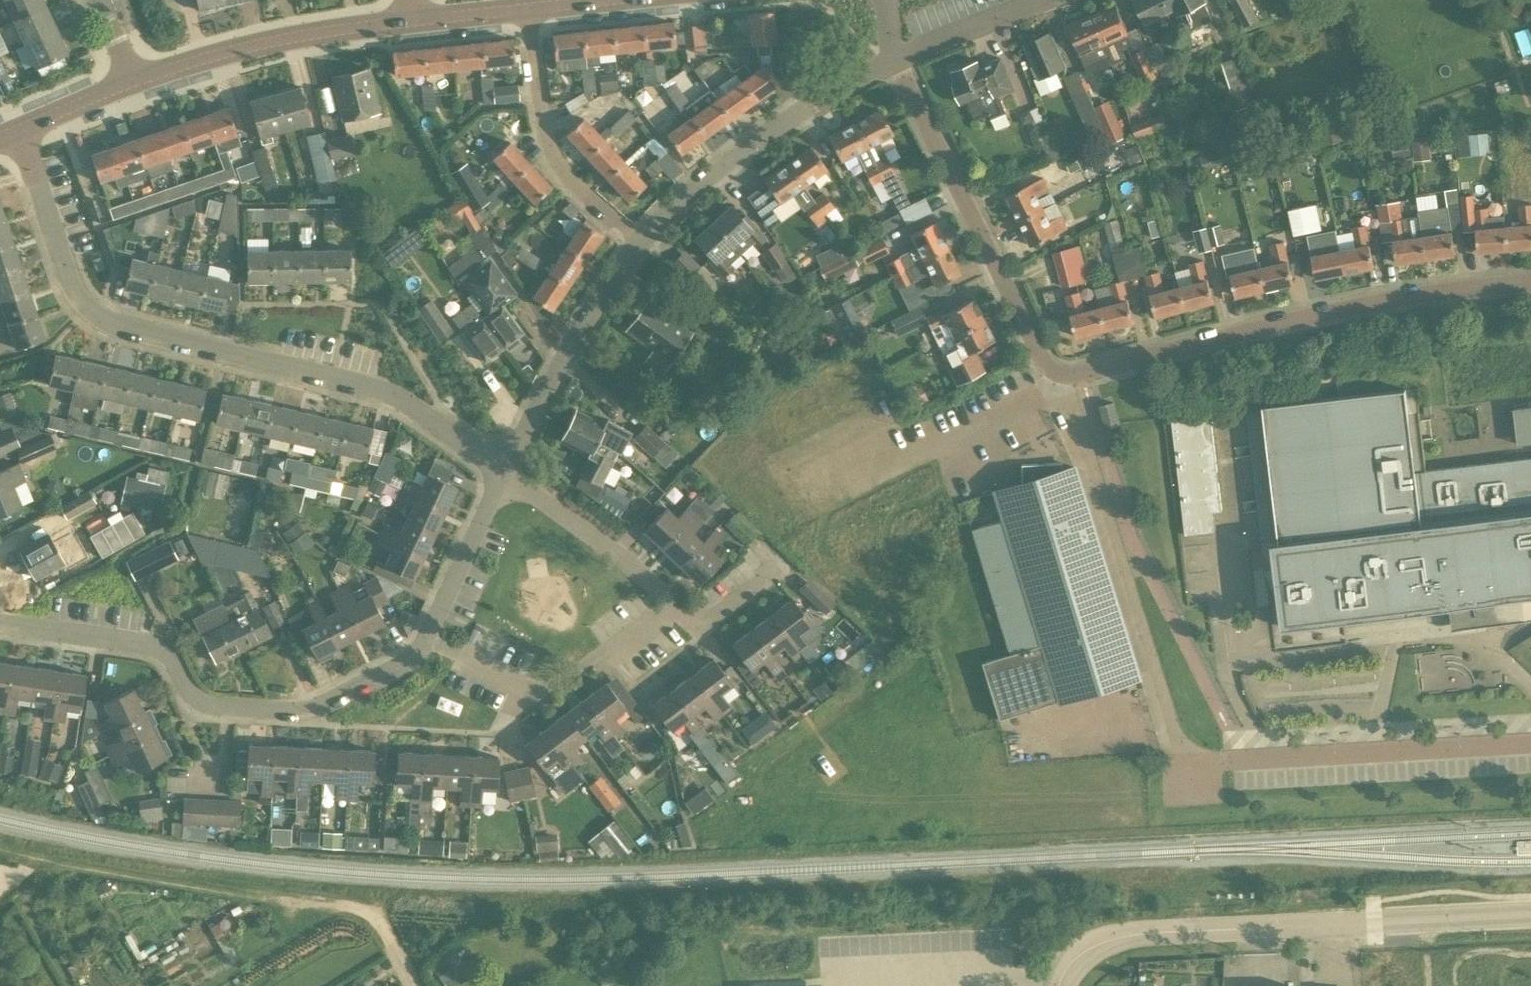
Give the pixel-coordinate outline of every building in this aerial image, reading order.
[(44,0),(5,0),(15,21),(46,6),(44,0)] [(226,5),(224,0),(198,0),(200,11),(226,5)] [(1178,8),(1174,0),(1134,0),(1145,24),(1178,8)] [(1178,8),(1189,31),(1213,19),(1204,0),(1174,0),(1178,8)] [(1258,20),(1247,0),(1229,0),(1244,27),(1258,20)] [(1127,35),(1129,34),(1116,4),(1093,15),(1092,15),(1114,63),(1126,58),(1123,50),(1132,46),(1127,35)] [(57,28),(46,6),(15,21),(26,43),(57,28)] [(757,44),(758,57),(764,56),(764,53),(770,53),(769,43),(774,42),(771,12),(749,14),(752,45),(757,44)] [(1068,26),(1081,55),(1086,67),(1109,56),(1113,64),(1114,63),(1092,15),(1093,15),(1068,26)] [(645,47),(675,43),(672,20),(642,24),(645,47)] [(615,50),(645,47),(642,24),(612,28),(615,50)] [(693,47),(704,46),(703,24),(690,25),(693,47)] [(37,67),(68,52),(57,28),(26,43),(37,67)] [(585,54),(615,50),(612,28),(582,31),(585,54)] [(555,58),(585,54),(582,31),(552,35),(555,58)] [(1039,79),(1065,67),(1051,33),(1024,45),(1039,79)] [(485,66),(515,62),(512,40),(482,43),(485,66)] [(485,66),(482,43),(453,47),(455,69),(485,66)] [(455,69),(453,47),(423,50),(426,73),(455,69)] [(1143,83),(1157,77),(1144,48),(1131,54),(1143,83)] [(426,73),(423,50),(393,53),(395,76),(426,73)] [(754,100),(755,99),(757,103),(770,94),(767,90),(779,82),(768,66),(771,63),(770,53),(764,53),(764,56),(758,57),(760,69),(741,82),(754,100)] [(1253,105),(1238,57),(1223,61),(1237,110),(1253,105)] [(965,102),(967,102),(974,119),(988,114),(991,120),(1006,113),(1000,100),(998,100),(997,96),(1013,89),(1001,58),(980,67),(978,62),(953,72),(958,85),(954,86),(961,103),(965,102)] [(641,59),(642,71),(648,70),(648,73),(654,73),(653,59),(641,59)] [(711,73),(703,62),(693,69),(700,80),(711,73)] [(9,80),(2,65),(0,66),(0,89),(2,94),(18,87),(14,77),(9,80)] [(581,67),(582,78),(588,78),(588,81),(594,80),(593,66),(581,67)] [(343,120),(379,112),(369,69),(333,78),(343,120)] [(643,86),(655,85),(654,73),(648,73),(648,70),(642,71),(643,86)] [(729,117),(754,100),(741,82),(739,83),(734,75),(711,91),(717,99),(729,117)] [(493,92),(494,103),(494,104),(519,100),(517,85),(494,87),(492,76),(480,77),(481,90),(487,89),(488,92),(493,92)] [(584,93),(595,92),(594,80),(588,81),(588,78),(582,78),(584,93)] [(423,111),(435,109),(432,83),(420,84),(423,111)] [(689,103),(675,83),(665,90),(680,111),(684,108),(689,104),(689,103)] [(299,86),(274,94),(286,130),(310,123),(299,86)] [(487,89),(481,90),(483,104),(494,103),(493,92),(488,92),(487,89)] [(1087,127),(1099,121),(1086,91),(1073,97),(1086,127),(1087,127)] [(273,141),(271,134),(286,130),(274,94),(250,101),(263,144),(273,141)] [(692,117),(704,135),(729,117),(717,99),(705,107),(698,97),(689,103),(689,104),(684,108),(691,117),(692,117)] [(1100,121),(1110,142),(1125,135),(1109,100),(1094,106),(1100,121)] [(228,108),(205,116),(214,142),(213,142),(217,153),(226,150),(241,145),(228,108)] [(635,118),(628,110),(609,128),(616,137),(635,118)] [(882,180),(894,174),(886,159),(887,159),(878,141),(892,134),(879,110),(853,123),(882,180)] [(1137,139),(1167,127),(1161,112),(1131,124),(1137,139)] [(214,142),(205,116),(182,124),(191,150),(213,142),(214,142)] [(692,117),(691,117),(667,134),(679,152),(704,135),(692,117)] [(587,156),(604,141),(583,118),(567,134),(587,156)] [(1099,121),(1087,127),(1098,152),(1111,146),(1110,142),(1100,121),(1099,121)] [(882,180),(853,123),(827,136),(840,160),(857,152),(864,167),(863,168),(871,185),(882,180)] [(182,124),(160,132),(169,158),(191,150),(182,124)] [(1459,133),(1461,154),(1490,153),(1489,131),(1459,133)] [(169,158),(160,132),(137,140),(150,177),(172,168),(169,158)] [(332,159),(327,140),(325,132),(312,134),(321,173),(335,171),(332,159)] [(351,135),(327,140),(332,159),(355,154),(351,135)] [(666,150),(653,136),(645,143),(654,153),(655,152),(659,157),(666,150)] [(1431,136),(1415,136),(1415,158),(1431,158),(1431,136)] [(150,177),(137,140),(115,147),(128,185),(150,177)] [(587,156),(607,178),(624,163),(604,141),(587,156)] [(492,157),(513,180),(529,165),(509,142),(492,157)] [(1214,147),(1219,162),(1231,158),(1226,143),(1214,147)] [(128,185),(115,147),(91,155),(101,181),(114,177),(118,188),(128,185)] [(803,186),(826,169),(810,147),(787,164),(803,186)] [(266,149),(253,154),(266,190),(279,187),(266,149)] [(223,170),(231,167),(232,167),(226,150),(217,153),(223,170)] [(653,178),(662,169),(654,160),(644,170),(653,178)] [(1066,165),(1070,173),(1081,168),(1077,160),(1066,165)] [(472,162),(455,168),(474,213),(511,198),(505,184),(485,192),(472,162)] [(644,185),(624,163),(607,178),(628,200),(644,185)] [(803,186),(787,164),(764,180),(780,203),(791,194),(803,210),(805,209),(804,206),(813,200),(803,186)] [(549,187),(529,165),(513,180),(533,202),(549,187)] [(232,167),(231,167),(223,170),(227,180),(236,177),(232,167)] [(223,170),(201,177),(205,188),(227,180),(223,170)] [(201,177),(178,185),(182,196),(205,188),(201,177)] [(1019,221),(1043,209),(1037,197),(1048,191),(1042,178),(1006,196),(1019,221)] [(178,185),(155,193),(159,204),(182,196),(178,185)] [(824,192),(814,199),(824,214),(834,207),(824,192)] [(155,193),(133,201),(137,211),(159,204),(155,193)] [(233,194),(226,193),(218,229),(238,233),(237,197),(233,194)] [(1461,208),(1474,207),(1473,195),(1460,196),(1461,208)] [(446,208),(454,221),(461,217),(471,211),(463,197),(446,208)] [(195,210),(191,199),(172,206),(175,217),(195,210)] [(824,214),(814,199),(813,200),(804,206),(805,209),(814,221),(824,214)] [(1426,259),(1423,237),(1407,239),(1404,219),(1400,200),(1376,204),(1378,213),(1382,242),(1393,241),(1396,264),(1426,259)] [(137,211),(133,201),(109,209),(113,220),(137,211)] [(579,209),(570,201),(561,210),(570,218),(579,209)] [(1521,225),(1505,227),(1507,249),(1530,247),(1530,204),(1519,205),(1521,225)] [(1423,237),(1426,259),(1455,255),(1448,213),(1447,205),(1418,210),(1423,237)] [(170,206),(154,212),(149,234),(163,237),(170,206)] [(713,222),(741,255),(753,245),(757,249),(767,240),(751,223),(748,225),(730,206),(713,222)] [(1293,235),(1304,232),(1299,207),(1287,209),(1293,235)] [(246,221),(272,220),(272,209),(246,208),(246,221)] [(339,230),(340,208),(323,208),(323,229),(339,230)] [(1507,249),(1505,227),(1489,229),(1487,208),(1474,209),(1477,252),(1507,249)] [(272,220),(298,220),(298,209),(272,209),(272,220)] [(298,209),(298,220),(314,220),(314,209),(298,209)] [(1049,221),(1043,209),(1019,221),(1032,246),(1067,228),(1060,215),(1049,221)] [(14,243),(6,217),(0,219),(0,248),(14,243)] [(1111,253),(1126,249),(1118,219),(1104,222),(1111,253)] [(583,222),(579,228),(566,247),(584,259),(601,234),(583,222)] [(730,265),(741,255),(713,222),(694,239),(712,258),(708,261),(724,278),(733,269),(730,265)] [(891,276),(907,268),(923,260),(947,248),(934,222),(910,235),(916,248),(899,256),(900,257),(885,265),(891,276)] [(496,250),(480,223),(464,233),(480,260),(496,250)] [(1225,243),(1220,224),(1207,227),(1212,247),(1225,243)] [(1352,228),(1356,248),(1341,251),(1345,273),(1374,267),(1366,225),(1352,228)] [(1206,227),(1193,230),(1198,253),(1212,249),(1206,227)] [(192,228),(189,240),(206,243),(208,231),(192,228)] [(1345,273),(1341,251),(1325,254),(1322,234),(1308,237),(1316,278),(1345,273)] [(857,247),(865,263),(889,252),(881,236),(857,247)] [(386,249),(391,262),(418,251),(413,238),(386,249)] [(1269,244),(1274,264),(1259,267),(1264,289),(1293,283),(1283,241),(1269,244)] [(0,248),(0,273),(22,266),(14,243),(0,248)] [(774,270),(786,261),(775,243),(761,252),(774,270)] [(514,257),(517,252),(510,245),(499,255),(505,263),(508,267),(515,257),(514,257)] [(514,257),(523,263),(527,257),(529,259),(532,254),(520,246),(517,252),(514,257)] [(567,285),(584,259),(566,247),(549,272),(567,285)] [(960,274),(947,248),(923,260),(907,268),(913,279),(914,280),(929,273),(936,287),(960,274)] [(299,282),(325,281),(325,251),(298,252),(299,282)] [(325,251),(325,281),(350,281),(350,268),(361,268),(361,251),(325,251)] [(1264,289),(1259,267),(1244,271),(1239,251),(1226,254),(1235,296),(1264,289)] [(247,282),(273,282),(273,252),(247,253),(247,282)] [(273,282),(299,282),(298,252),(273,252),(273,282)] [(825,281),(858,265),(852,253),(819,269),(825,281)] [(523,263),(525,264),(536,271),(542,261),(532,254),(529,259),(527,257),(523,263)] [(125,289),(151,295),(158,265),(132,259),(125,289)] [(505,303),(516,295),(490,260),(461,282),(487,316),(505,303)] [(1189,264),(1194,284),(1179,288),(1184,309),(1213,301),(1203,260),(1189,264)] [(1086,280),(1081,262),(1058,268),(1063,286),(1086,280)] [(175,301),(183,270),(158,265),(151,295),(175,301)] [(30,290),(22,266),(0,273),(0,297),(1,300),(30,290)] [(705,299),(719,285),(700,266),(686,280),(705,299)] [(913,279),(907,268),(891,276),(897,288),(914,280),(913,279)] [(175,301),(200,307),(207,276),(183,270),(175,301)] [(550,310),(567,285),(549,272),(532,298),(550,310)] [(1184,309),(1179,288),(1164,292),(1159,272),(1145,275),(1155,316),(1184,309)] [(226,313),(233,282),(207,276),(200,307),(226,313)] [(1099,308),(1104,329),(1133,322),(1123,281),(1094,288),(1099,308)] [(9,324),(38,314),(30,290),(1,300),(9,323),(9,324)] [(1076,337),(1104,329),(1099,308),(1083,312),(1078,292),(1065,295),(1076,337)] [(851,297),(832,304),(848,342),(866,334),(851,297)] [(446,322),(431,299),(417,309),(432,332),(446,322)] [(973,299),(944,313),(941,308),(925,316),(937,342),(983,320),(973,299)] [(664,374),(672,363),(693,333),(648,302),(627,331),(657,353),(650,364),(664,374)] [(505,303),(487,316),(482,319),(504,348),(505,347),(508,350),(519,342),(516,338),(523,333),(502,306),(505,303)] [(504,348),(482,319),(470,304),(451,318),(485,362),(504,348)] [(889,320),(897,336),(926,322),(918,306),(889,320)] [(38,314),(9,324),(9,323),(0,326),(0,333),(1,336),(12,333),(17,349),(46,339),(38,314)] [(975,349),(993,340),(983,320),(937,342),(942,352),(940,353),(955,384),(985,370),(975,349)] [(74,389),(81,359),(55,353),(48,383),(74,389)] [(95,410),(99,395),(106,365),(81,359),(74,389),(70,404),(95,410)] [(99,395),(124,401),(131,371),(106,365),(99,395)] [(149,407),(156,377),(131,371),(124,401),(149,407)] [(149,407),(174,413),(181,383),(156,377),(149,407)] [(199,419),(206,389),(181,383),(174,413),(199,419)] [(1530,622),(1530,458),(1426,470),(1416,388),(1245,408),(1267,593),(1277,592),(1281,628),(1449,608),(1452,631),(1530,622)] [(16,413),(9,392),(0,394),(0,410),(3,417),(16,413)] [(241,428),(248,399),(222,393),(215,422),(241,428)] [(273,405),(248,399),(241,428),(266,434),(273,405)] [(1106,428),(1119,424),(1113,403),(1101,406),(1106,428)] [(291,440),(297,411),(273,405),(266,434),(291,440)] [(1431,414),(1430,406),(1423,407),(1424,415),(1431,414)] [(1513,408),(1517,444),(1530,443),(1530,406),(1513,408)] [(322,417),(297,411),(291,440),(315,446),(322,417)] [(575,411),(568,426),(606,445),(608,440),(620,445),(627,431),(606,421),(604,426),(575,411)] [(1171,419),(1185,534),(1214,531),(1212,511),(1221,510),(1210,414),(1171,419)] [(47,427),(64,431),(67,419),(49,415),(47,427)] [(340,452),(347,423),(322,417),(315,446),(340,452)] [(67,419),(64,431),(88,437),(91,425),(67,419)] [(373,429),(347,423),(340,452),(366,458),(373,429)] [(652,456),(665,442),(646,424),(633,438),(652,456)] [(15,450),(21,448),(20,447),(10,426),(0,431),(0,457),(15,450)] [(602,452),(606,445),(568,426),(560,442),(588,456),(582,468),(579,474),(600,485),(614,458),(602,452)] [(97,439),(114,443),(117,431),(99,427),(97,439)] [(114,443),(139,449),(142,437),(117,431),(114,443)] [(21,463),(56,448),(50,434),(20,447),(21,448),(15,450),(21,463)] [(139,449),(164,455),(167,443),(142,437),(139,449)] [(191,448),(167,443),(164,455),(188,461),(191,448)] [(230,470),(234,454),(203,447),(199,463),(230,470)] [(400,460),(386,453),(375,477),(389,484),(400,460)] [(238,472),(256,476),(259,464),(241,460),(238,472)] [(21,505),(13,486),(25,480),(18,462),(0,469),(0,513),(21,505)] [(992,492),(1001,520),(970,529),(1008,653),(981,662),(997,717),(1039,704),(1040,706),(1138,676),(1074,467),(1061,471),(1061,463),(1020,466),(1022,483),(992,492)] [(121,503),(159,511),(168,470),(148,466),(145,479),(127,475),(121,503)] [(283,470),(266,466),(263,478),(281,482),(283,470)] [(205,468),(199,490),(223,497),(230,475),(205,468)] [(281,482),(305,488),(308,476),(283,470),(281,482)] [(446,511),(457,488),(428,475),(422,487),(405,480),(401,490),(446,511)] [(332,482),(308,476),(305,488),(329,494),(332,482)] [(355,499),(358,487),(341,484),(339,495),(355,499)] [(608,486),(601,498),(623,510),(629,498),(608,486)] [(66,519),(96,503),(88,490),(59,507),(66,519)] [(436,533),(446,511),(401,490),(397,499),(413,506),(407,520),(436,533)] [(663,548),(706,503),(699,496),(678,518),(666,507),(644,530),(663,548)] [(663,548),(681,565),(703,542),(692,532),(714,510),(706,503),(663,548)] [(746,544),(756,533),(735,512),(724,524),(746,544)] [(436,533),(407,520),(401,533),(385,526),(381,535),(425,556),(436,533)] [(250,528),(249,545),(271,547),(272,529),(250,528)] [(703,542),(681,565),(699,583),(721,559),(711,550),(723,537),(715,529),(703,542)] [(198,557),(269,574),(258,549),(185,532),(198,557)] [(75,540),(58,550),(49,535),(21,550),(37,579),(65,563),(64,562),(82,552),(75,540)] [(425,556),(381,535),(376,544),(392,552),(386,565),(377,561),(373,570),(395,580),(399,572),(415,579),(425,556)] [(148,550),(157,569),(178,559),(169,540),(148,550)] [(340,589),(363,634),(385,623),(376,607),(389,601),(375,575),(362,582),(368,596),(357,601),(349,585),(340,589)] [(800,590),(824,614),(835,603),(811,579),(800,590)] [(340,646),(363,634),(340,589),(331,594),(339,610),(326,617),(340,646)] [(215,590),(201,596),(206,608),(221,602),(215,590)] [(249,590),(239,595),(242,600),(225,608),(231,621),(244,648),(272,634),(258,608),(249,590)] [(804,654),(811,648),(800,633),(811,625),(791,600),(773,613),(804,654)] [(340,646),(326,617),(318,601),(307,606),(315,622),(303,629),(317,657),(318,657),(320,662),(333,656),(331,650),(340,646)] [(231,621),(225,608),(223,605),(194,620),(215,663),(244,648),(231,621)] [(403,610),(400,619),(407,633),(415,614),(403,610)] [(794,661),(804,654),(773,613),(754,628),(773,654),(783,647),(794,661)] [(772,655),(773,654),(754,628),(732,645),(739,653),(731,659),(752,687),(759,680),(752,670),(763,661),(774,676),(783,669),(772,655)] [(886,650),(873,638),(844,661),(854,674),(886,650)] [(721,694),(732,685),(713,659),(694,673),(724,714),(732,708),(721,694)] [(5,713),(12,664),(0,662),(0,712),(5,713)] [(33,699),(38,668),(12,664),(5,713),(15,715),(18,697),(33,699)] [(44,720),(55,721),(62,671),(38,668),(33,699),(47,701),(44,720)] [(82,707),(87,675),(62,671),(55,721),(65,723),(67,704),(82,707)] [(694,673),(674,688),(694,714),(704,707),(715,721),(724,714),(694,673)] [(620,700),(606,683),(586,698),(617,738),(625,732),(614,717),(625,708),(636,721),(645,714),(629,693),(620,700)] [(694,714),(674,688),(653,705),(672,731),(684,721),(691,731),(695,736),(704,729),(693,715),(694,714)] [(99,734),(116,726),(144,713),(133,690),(105,703),(111,717),(98,723),(96,716),(84,715),(81,741),(99,733),(99,734)] [(597,729),(602,736),(599,738),(613,757),(625,748),(617,738),(586,698),(567,713),(586,738),(597,729)] [(154,736),(150,726),(155,724),(149,710),(144,713),(116,726),(122,739),(105,746),(110,756),(154,736)] [(741,726),(751,742),(778,726),(769,710),(741,726)] [(586,738),(567,713),(546,728),(577,768),(586,761),(575,747),(586,738)] [(546,728),(526,744),(556,784),(564,778),(572,789),(586,779),(577,768),(546,728)] [(695,736),(691,731),(688,734),(708,760),(721,751),(704,729),(695,736)] [(21,773),(39,775),(42,738),(24,736),(21,773)] [(163,740),(158,743),(154,736),(110,756),(114,766),(131,758),(137,770),(165,757),(164,756),(170,754),(163,740)] [(273,796),(275,746),(249,745),(247,777),(263,778),(262,796),(273,796)] [(295,797),(297,797),(300,747),(275,746),(273,796),(285,797),(295,797)] [(309,780),(323,781),(324,748),(300,747),(297,797),(297,809),(307,810),(309,780)] [(347,800),(349,750),(324,748),(323,781),(337,781),(336,799),(347,800)] [(375,751),(349,750),(347,800),(358,801),(358,783),(374,783),(374,782),(375,767),(375,751)] [(411,815),(421,815),(424,753),(399,752),(397,784),(413,785),(411,815)] [(447,787),(449,755),(424,753),(421,815),(431,816),(433,786),(447,787)] [(461,806),(472,806),(474,756),(449,755),(447,787),(462,788),(461,806)] [(498,790),(499,757),(474,756),(472,806),(482,807),(483,789),(498,790)] [(40,778),(60,781),(62,760),(43,758),(40,778)] [(517,768),(524,798),(536,796),(528,765),(517,768)] [(382,767),(375,767),(374,782),(382,782),(382,767)] [(524,798),(517,768),(503,771),(510,802),(524,798)] [(92,818),(105,813),(101,802),(108,800),(100,775),(79,782),(92,818)] [(620,802),(600,775),(587,785),(608,812),(620,802)] [(694,812),(715,798),(706,786),(686,800),(694,812)] [(138,800),(141,821),(163,818),(160,797),(138,800)] [(197,824),(199,798),(184,797),(182,823),(197,824)] [(208,824),(210,798),(199,798),(197,824),(208,824)] [(220,825),(221,799),(210,798),(208,824),(220,825)] [(239,826),(240,800),(221,799),(220,825),(239,826)] [(615,818),(589,839),(608,863),(634,842),(615,818)] [(323,830),(322,846),(343,847),(344,831),(323,830)] [(344,836),(344,848),(365,849),(366,838),(344,836)] [(559,839),(537,840),(537,848),(559,847),(559,839)] [(559,848),(539,851),(540,859),(560,856),(559,848)]
